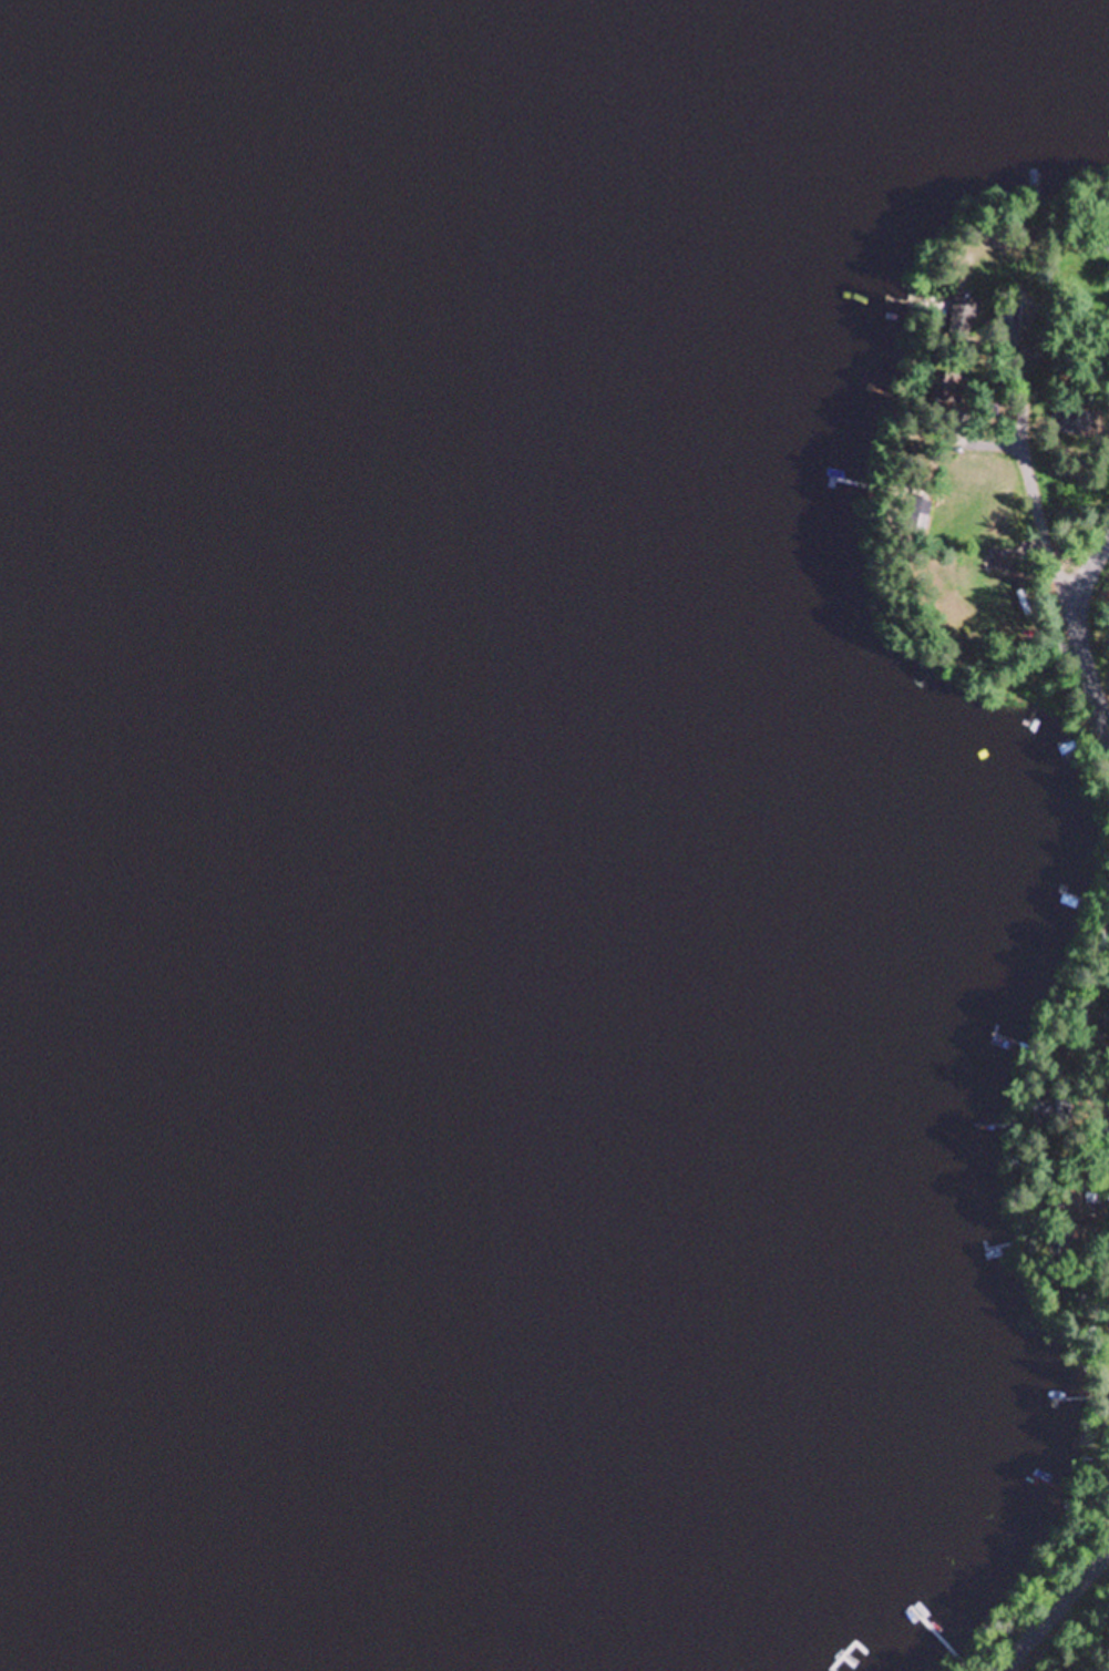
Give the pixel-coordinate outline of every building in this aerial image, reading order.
[(957,371),(931,371),(931,405),(957,405),(957,371)] [(1055,437),(1100,437),(1100,409),(1055,409),(1055,437)]
